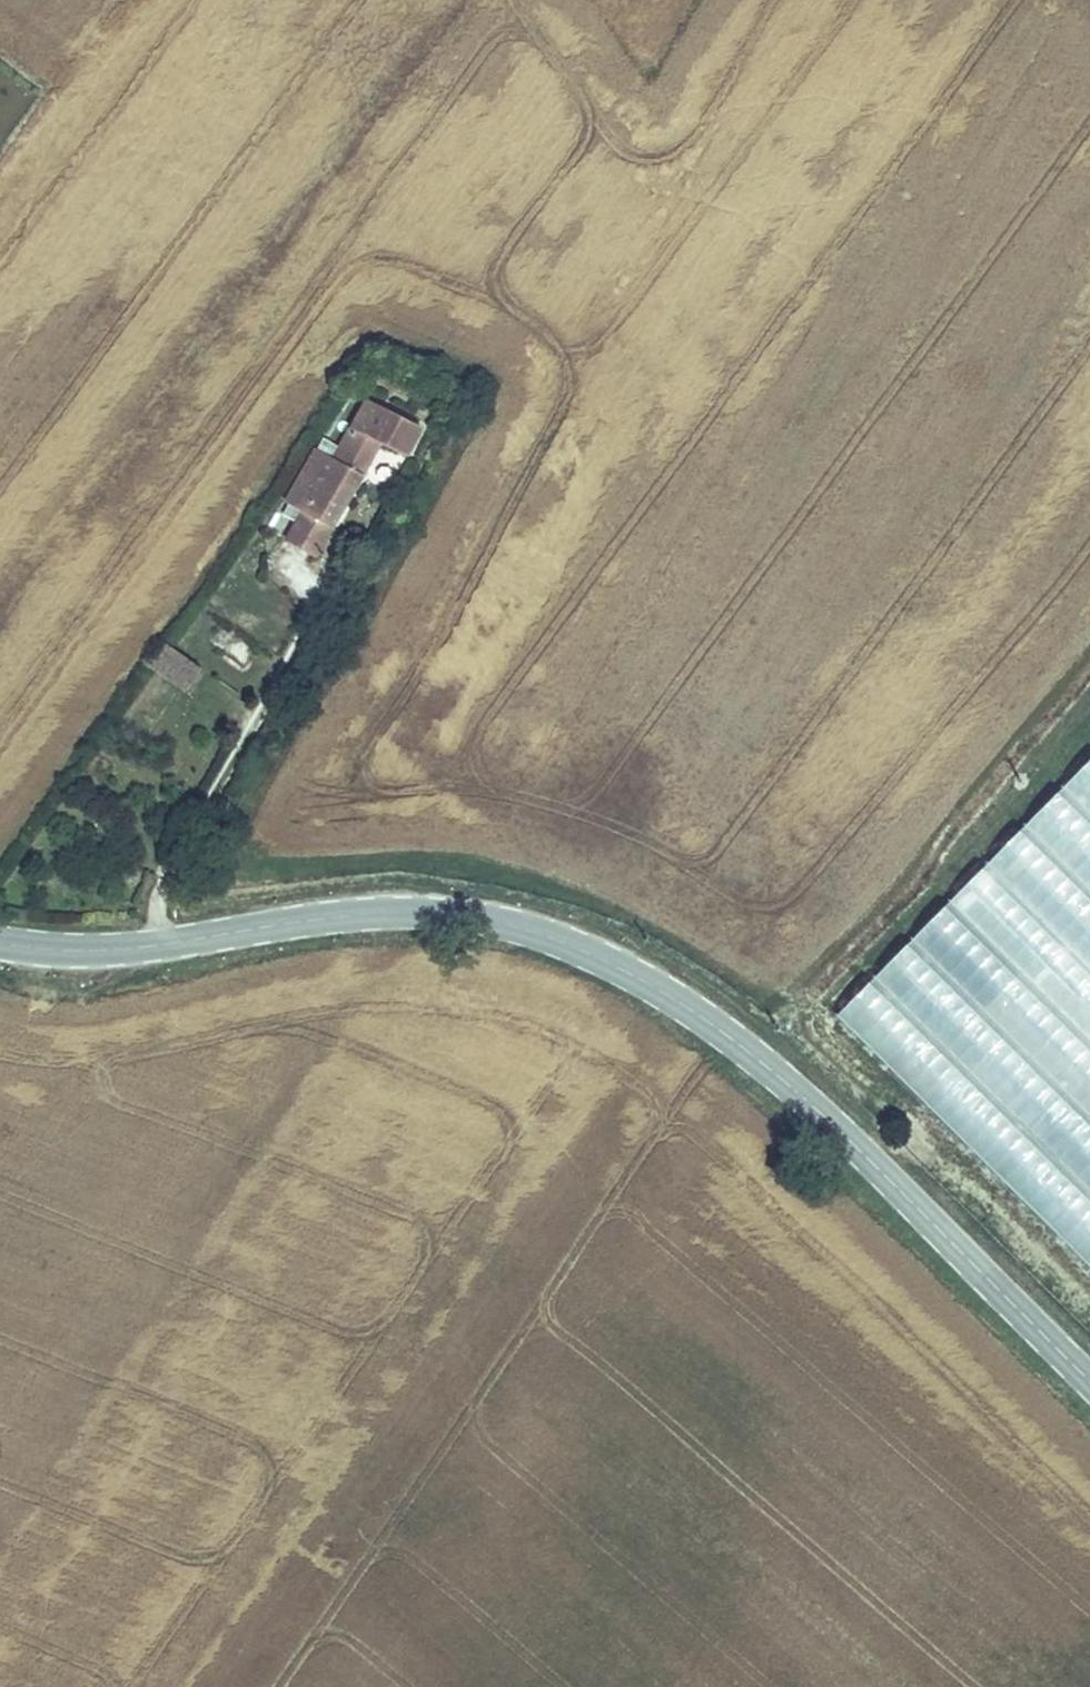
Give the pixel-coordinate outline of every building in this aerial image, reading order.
[(404,464),(425,427),(369,394),(330,462),(310,451),(280,502),(301,515),(283,546),(312,563),(378,449),(404,464)] [(165,649),(148,674),(184,698),(201,674),(165,649)] [(1058,889),(1089,921),(1089,857),(1058,889)] [(1058,924),(1022,960),(1089,1027),(1089,955),(1058,924)] [(1021,1001),(988,1035),(1089,1135),(1089,1068),(1021,1001)] [(987,1072),(952,1106),(1089,1248),(1089,1177),(987,1072)]
